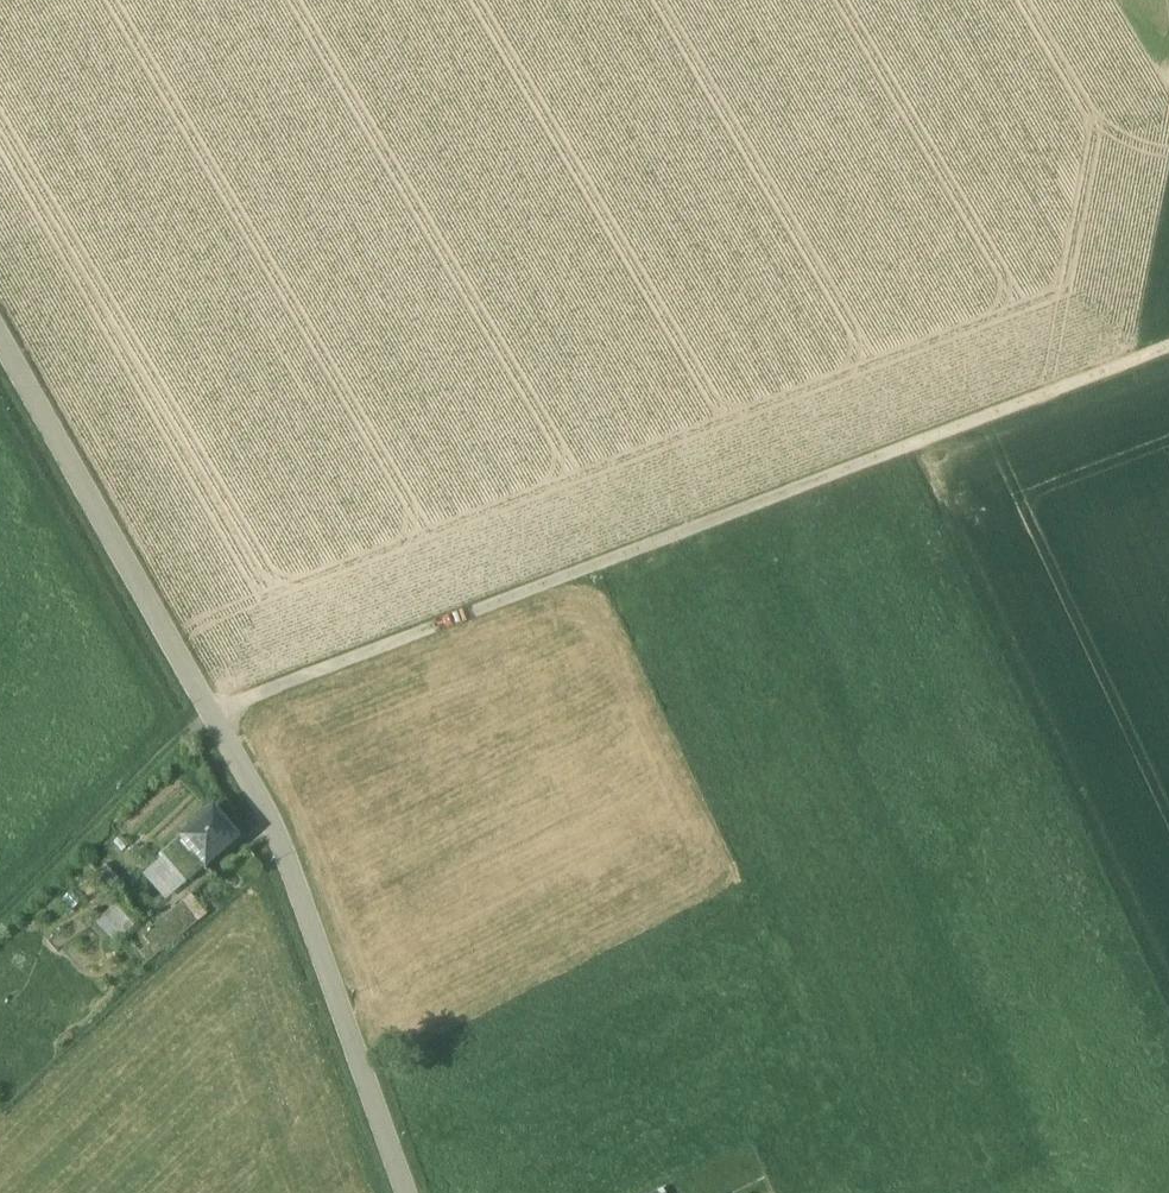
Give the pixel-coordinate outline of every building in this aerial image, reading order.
[(212,810),(179,838),(203,866),(236,838),(212,810)] [(203,866),(179,838),(160,855),(184,883),(203,866)]
